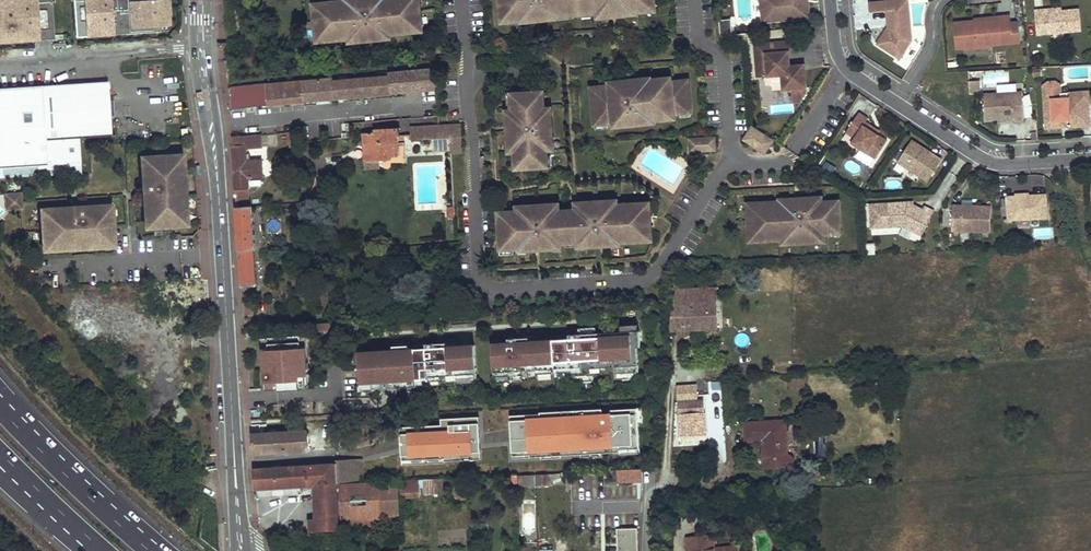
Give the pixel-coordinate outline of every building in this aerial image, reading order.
[(53,37),(51,0),(0,0),(0,40),(53,37)] [(75,35),(172,32),(171,0),(74,0),(75,35)] [(314,11),(317,35),(325,34),(326,41),(326,42),(335,40),(349,38),(361,37),(362,41),(384,39),(383,36),(391,35),(391,34),(405,33),(414,33),(414,32),(413,25),(422,24),(420,1),(411,2),(411,0),(352,0),(352,1),(345,1),(331,3),(331,2),(322,3),(322,4),(323,11),(314,11)] [(502,20),(510,19),(510,22),(521,21),(521,19),(526,18),(526,21),(556,17),(556,15),(591,11),(591,13),(597,12),(597,13),(597,15),(609,14),(609,16),(632,13),(632,11),(637,10),(637,13),(648,12),(648,8),(656,8),(655,0),(500,0),(502,20)] [(762,13),(783,11),(784,20),(803,18),(802,7),(805,6),(804,0),(761,0),(762,13)] [(870,3),(870,12),(887,11),(888,21),(893,25),(891,27),(889,27),(878,44),(900,58),(912,41),(908,0),(907,0),(870,3)] [(1044,9),(1035,10),(1037,35),(1082,31),(1079,9),(1062,10),(1044,12),(1044,9)] [(784,20),(783,11),(762,13),(763,22),(784,20)] [(989,44),(1012,42),(1010,23),(1009,15),(998,16),(999,19),(975,21),(963,22),(966,46),(989,44)] [(718,20),(720,35),(731,34),(730,19),(718,20)] [(958,47),(966,46),(963,22),(955,23),(958,47)] [(1018,42),(1017,22),(1010,23),(1012,42),(1018,42)] [(422,24),(413,25),(414,32),(423,31),(422,24)] [(788,41),(761,44),(755,50),(757,77),(766,77),(766,85),(773,84),(773,90),(792,89),(793,102),(800,101),(807,91),(805,70),(802,70),(799,68),(799,65),(790,66),(788,41)] [(406,93),(436,90),(434,69),(376,74),(376,78),(333,82),(332,78),(229,88),(230,110),(305,103),(317,102),(344,99),(406,93)] [(609,86),(591,88),(595,125),(613,123),(625,122),(626,126),(648,124),(647,120),(655,120),(660,119),(660,121),(668,120),(668,115),(675,114),(681,114),(681,112),(691,111),(688,80),(671,82),(665,83),(664,78),(656,79),(656,80),(650,81),(650,82),(644,82),(644,80),(636,81),(636,82),(625,84),(624,82),(616,83),(616,85),(609,86)] [(969,80),(969,90),(980,90),(979,80),(969,80)] [(0,88),(0,168),(48,165),(48,162),(50,161),(51,165),(81,163),(80,140),(76,141),(76,138),(79,137),(112,135),(111,115),(105,115),(105,101),(110,100),(109,81),(75,84),(75,92),(44,93),(43,85),(0,88)] [(1043,86),(1045,112),(1052,112),(1052,99),(1083,97),(1084,108),(1089,107),(1088,91),(1061,93),(1061,85),(1056,81),(1048,82),(1043,86)] [(75,84),(43,85),(44,93),(75,92),(75,84)] [(515,152),(516,169),(547,167),(546,157),(547,156),(547,150),(550,150),(549,138),(553,138),(552,115),(548,116),(548,108),(545,108),(543,92),(513,94),(513,104),(512,104),(512,110),(510,111),(510,118),(508,118),(509,126),(510,126),(511,137),(509,137),(510,146),(512,145),(512,152),(515,152)] [(984,95),(986,120),(1000,119),(1000,116),(1015,115),(1015,118),(1015,121),(1024,120),(1023,92),(984,95)] [(406,93),(344,99),(345,103),(407,97),(406,93)] [(1045,112),(1046,128),(1061,128),(1061,121),(1066,120),(1071,120),(1071,127),(1090,126),(1089,107),(1084,108),(1083,97),(1052,99),(1052,112),(1045,112)] [(859,112),(846,133),(855,138),(851,143),(876,159),(887,141),(878,134),(873,131),(875,128),(866,122),(868,118),(859,112)] [(460,126),(437,127),(437,139),(433,139),(434,152),(462,150),(460,126)] [(765,153),(774,140),(753,126),(744,140),(765,153)] [(437,127),(410,128),(411,140),(433,139),(437,139),(437,127)] [(188,128),(180,129),(181,140),(189,139),(188,128)] [(400,156),(398,128),(375,130),(375,133),(364,135),(366,161),(381,160),(382,160),(383,155),(388,154),(392,158),(400,156)] [(262,146),(262,135),(232,137),(235,194),(237,194),(247,193),(246,189),(249,188),(249,177),(263,176),(262,160),(247,160),(245,148),(262,146)] [(298,135),(290,136),(291,146),(299,145),(298,135)] [(715,138),(690,139),(690,147),(694,146),(694,151),(715,150),(715,138)] [(912,140),(898,162),(928,181),(942,160),(934,155),(933,157),(927,153),(929,151),(912,140)] [(180,171),(179,154),(145,156),(145,166),(142,166),(143,184),(146,184),(147,191),(147,199),(144,199),(145,213),(148,213),(149,220),(152,223),(155,223),(177,222),(180,221),(183,218),(183,207),(182,197),(185,197),(185,188),(183,188),(182,178),(184,177),(184,171),(180,171)] [(381,168),(381,160),(366,161),(367,169),(381,168)] [(81,173),(81,163),(51,165),(48,165),(0,168),(0,178),(81,173)] [(24,178),(25,192),(39,191),(38,177),(24,178)] [(237,194),(238,196),(249,196),(249,188),(246,189),(247,193),(237,194)] [(235,194),(235,207),(250,206),(249,196),(238,196),(237,194),(235,194)] [(1046,195),(1007,197),(1009,220),(1047,218),(1046,195)] [(757,211),(748,211),(749,234),(758,233),(759,241),(768,241),(768,240),(782,239),(789,239),(789,243),(797,243),(797,242),(809,241),(809,242),(817,242),(817,237),(824,237),(823,234),(830,234),(830,233),(840,232),(839,201),(822,202),(822,200),(815,200),(815,198),(806,198),(806,200),(795,200),(795,199),(787,199),(787,202),(780,202),(766,203),(766,202),(756,203),(757,203),(757,211)] [(517,211),(499,212),(501,250),(519,248),(526,248),(527,250),(535,250),(535,248),(546,248),(546,249),(555,248),(555,246),(561,246),(561,243),(568,243),(567,242),(578,241),(578,245),(585,244),(585,247),(593,246),(593,245),(605,244),(605,245),(613,245),(613,243),(620,242),(634,241),(634,242),(643,242),(643,241),(643,234),(652,233),(650,210),(641,211),(641,203),(632,203),(632,204),(618,205),(611,206),(610,201),(602,201),(602,203),(591,203),(591,202),(582,203),(583,207),(576,208),(576,210),(559,211),(559,209),(552,209),(552,204),(544,205),(544,206),(532,207),(532,206),(524,206),(524,211),(517,211)] [(870,205),(871,228),(903,226),(922,236),(934,211),(924,206),(922,210),(913,205),(908,205),(908,202),(870,205)] [(55,211),(48,211),(44,215),(45,218),(46,240),(46,243),(50,246),(61,245),(70,245),(71,248),(79,248),(79,246),(90,245),(90,247),(97,246),(97,243),(114,242),(112,207),(102,208),(102,204),(83,206),(84,209),(77,209),(69,210),(69,207),(54,207),(55,211)] [(953,205),(952,231),(990,232),(991,207),(977,206),(977,209),(962,209),(962,206),(953,205)] [(257,284),(252,206),(250,206),(235,207),(241,285),(257,284)] [(41,219),(45,218),(44,215),(48,211),(55,211),(54,207),(41,209),(41,219)] [(186,207),(183,207),(183,218),(180,221),(177,222),(177,225),(187,224),(186,207)] [(155,223),(152,223),(149,220),(148,213),(145,213),(145,227),(156,226),(155,223)] [(46,240),(43,240),(43,250),(61,249),(61,245),(50,246),(46,243),(46,240)] [(865,243),(866,254),(874,253),(873,242),(865,243)] [(718,329),(717,289),(686,289),(686,282),(679,282),(679,274),(674,274),(671,330),(718,329)] [(254,313),(252,294),(242,294),(243,314),(254,313)] [(359,321),(315,324),(316,332),(359,329),(359,321)] [(578,329),(579,335),(581,335),(581,339),(587,338),(587,334),(596,334),(595,328),(578,329)] [(509,343),(492,344),(494,377),(496,377),(512,376),(512,380),(556,377),(555,373),(567,372),(572,372),(572,377),(638,372),(637,347),(640,347),(639,330),(638,331),(620,332),(596,334),(587,334),(587,338),(581,339),(581,335),(579,335),(568,335),(569,339),(526,342),(521,343),(520,338),(508,339),(509,343)] [(308,335),(300,336),(301,347),(306,347),(308,347),(308,335)] [(301,347),(300,336),(268,337),(268,338),(269,349),(263,349),(264,350),(264,367),(266,367),(266,370),(265,370),(266,390),(308,387),(307,370),(303,371),(303,363),(306,362),(306,347),(301,347)] [(269,349),(268,338),(260,338),(261,350),(264,350),(263,349),(269,349)] [(394,351),(363,353),(364,365),(360,365),(362,386),(362,387),(374,386),(374,390),(375,390),(408,388),(423,387),(424,387),(423,382),(429,382),(441,381),(441,385),(456,384),(456,380),(475,379),(477,379),(475,345),(456,347),(439,348),(439,343),(427,344),(427,348),(410,349),(409,345),(394,346),(394,351)] [(697,399),(696,385),(677,387),(680,435),(707,433),(704,399),(697,399)] [(638,451),(637,411),(508,412),(509,453),(638,451)] [(441,417),(441,428),(401,429),(401,459),(443,458),(443,461),(479,461),(478,416),(441,417)] [(786,455),(785,421),(744,422),(744,441),(762,440),(764,468),(787,467),(792,461),(786,455)] [(307,442),(306,430),(252,433),(253,453),(274,452),(275,466),(296,465),(295,458),(302,458),(303,461),(311,461),(311,458),(320,458),(319,442),(307,442)] [(339,483),(338,463),(296,465),(275,466),(254,467),(255,487),(292,486),(314,485),(316,520),(311,521),(311,532),(323,531),(339,530),(337,484),(339,483)] [(616,482),(641,482),(641,468),(616,468),(616,482)] [(547,485),(547,474),(536,474),(536,486),(547,485)] [(533,486),(533,475),(520,475),(520,487),(533,486)] [(417,480),(399,481),(399,483),(399,498),(418,497),(418,496),(417,480)] [(399,498),(399,483),(340,485),(342,526),(381,525),(381,518),(400,517),(399,498)] [(635,528),(616,528),(617,550),(636,550),(635,528)] [(686,536),(688,550),(692,550),(693,550),(737,550),(737,545),(714,548),(713,536),(705,537),(705,534),(686,536)] [(399,543),(381,543),(381,550),(399,550),(399,543)]
